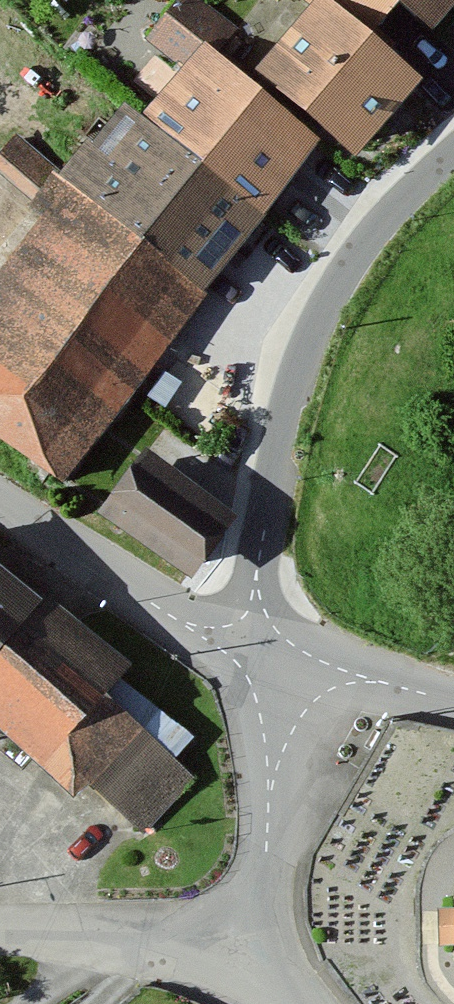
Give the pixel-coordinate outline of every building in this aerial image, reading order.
[(395,0),(242,0),(202,49),(316,143),(351,169),(417,87),(364,45),(398,3),(395,0)] [(398,3),(443,37),(453,24),(453,0),(395,0),(398,3)] [(316,143),(202,49),(141,123),(255,216),(316,143)] [(255,216),(141,123),(121,107),(55,192),(204,305),(265,224),(255,216)] [(55,192),(0,265),(0,445),(63,492),(204,305),(55,192)] [(239,522),(145,455),(103,514),(197,581),(239,522)] [(0,566),(0,689),(60,612),(0,566)] [(105,700),(131,667),(60,612),(0,689),(0,720),(57,765),(152,838),(201,774),(105,700)]
